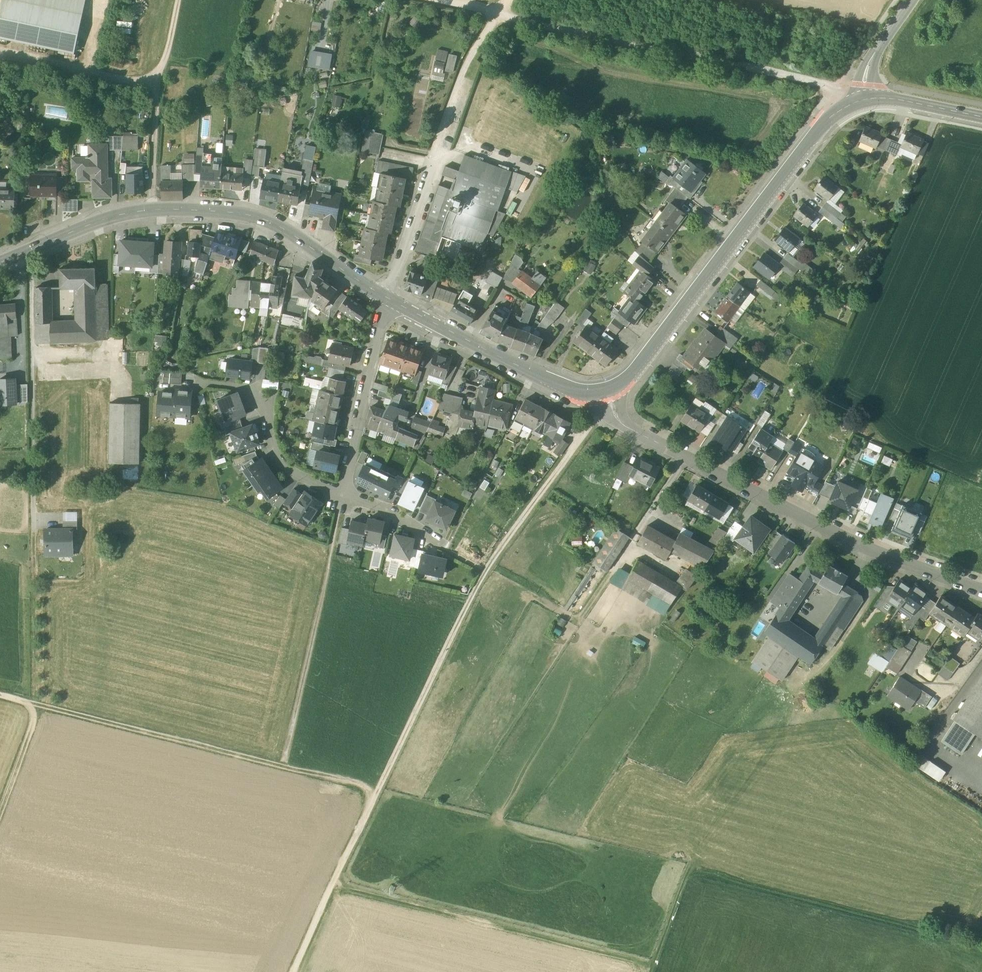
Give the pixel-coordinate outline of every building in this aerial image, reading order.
[(0,12),(0,38),(74,53),(85,0),(2,0),(0,12)] [(439,48),(432,78),(442,81),(450,51),(439,48)] [(309,65),(331,70),(334,53),(312,49),(309,65)] [(450,53),(449,61),(455,62),(457,54),(450,53)] [(883,133),(865,126),(859,141),(863,143),(876,149),(877,146),(882,135),(883,133)] [(924,139),(907,132),(902,144),(900,147),(917,155),(924,139)] [(380,156),(383,135),(372,133),(368,154),(380,156)] [(891,140),(882,135),(877,146),(886,151),(891,140)] [(123,136),(107,136),(107,144),(107,150),(122,150),(123,136)] [(138,136),(123,136),(122,150),(138,150),(138,136)] [(902,144),(891,140),(886,151),(897,155),(900,147),(902,144)] [(107,150),(107,144),(89,144),(89,158),(72,158),(72,169),(78,168),(78,181),(90,181),(90,180),(93,180),(93,179),(103,179),(103,175),(108,174),(107,150)] [(301,187),(309,188),(316,149),(307,147),(302,176),(303,176),(301,187)] [(266,150),(255,149),(253,161),(253,166),(260,167),(264,167),(266,150)] [(186,154),(186,163),(196,162),(196,153),(186,154)] [(195,175),(201,175),(202,167),(203,167),(204,155),(197,155),(195,175)] [(212,164),(222,164),(223,157),(206,155),(205,167),(212,168),(212,164)] [(456,196),(496,210),(498,211),(506,189),(512,191),(518,175),(465,155),(459,171),(445,166),(442,175),(456,180),(452,190),(458,192),(456,196)] [(695,165),(687,159),(672,178),(691,193),(698,184),(700,185),(703,182),(701,181),(706,174),(702,170),(703,168),(697,163),(695,165)] [(253,161),(245,160),(243,175),(243,178),(251,179),(252,176),(253,166),(253,161)] [(384,162),(378,161),(376,173),(382,174),(384,162)] [(390,163),(384,162),(382,174),(383,174),(388,175),(390,163)] [(396,164),(390,163),(388,175),(394,176),(396,164)] [(222,164),(212,164),(212,168),(205,167),(203,167),(202,167),(201,175),(200,187),(220,188),(221,173),(222,164)] [(402,166),(396,164),(394,176),(399,177),(402,166)] [(194,165),(182,165),(182,181),(183,181),(194,181),(194,165)] [(171,166),(162,166),(162,172),(169,172),(169,181),(171,181),(171,166)] [(260,167),(253,166),(252,176),(259,177),(260,167)] [(408,167),(402,166),(399,177),(405,179),(408,167)] [(414,168),(408,167),(405,179),(406,179),(412,180),(414,168)] [(283,172),(281,183),(278,201),(298,205),(301,187),(303,176),(302,176),(283,172)] [(243,175),(221,173),(220,188),(242,190),(243,178),(243,175)] [(144,193),(143,174),(127,174),(127,193),(144,193)] [(388,175),(383,174),(380,188),(403,193),(406,179),(405,179),(399,177),(394,176),(388,175)] [(526,178),(518,175),(512,191),(517,192),(526,178)] [(671,184),(678,189),(681,185),(672,178),(670,176),(665,183),(671,184)] [(838,187),(824,176),(814,189),(828,200),(838,187)] [(57,178),(31,178),(31,196),(57,197),(57,178)] [(112,197),(111,179),(103,179),(93,179),(93,180),(93,197),(112,197)] [(281,183),(264,180),(260,198),(278,201),(281,183)] [(169,181),(162,181),(162,200),(183,200),(183,181),(182,181),(171,181),(169,181)] [(452,190),(439,185),(436,193),(455,200),(456,196),(458,192),(452,190)] [(681,185),(678,189),(688,197),(692,193),(691,193),(681,185)] [(403,193),(380,188),(377,202),(397,206),(400,206),(403,193)] [(670,203),(676,207),(685,195),(678,189),(675,188),(666,200),(670,203)] [(0,190),(0,208),(15,208),(15,190),(0,190)] [(330,193),(314,190),(309,215),(325,218),(322,229),(334,231),(342,195),(330,192),(330,193)] [(436,193),(421,236),(440,242),(442,237),(448,220),(455,200),(436,193)] [(688,197),(685,195),(676,207),(679,209),(688,197)] [(496,210),(456,196),(455,200),(448,220),(487,234),(488,234),(496,210)] [(78,200),(63,199),(63,211),(78,212),(78,200)] [(377,202),(374,201),(371,215),(394,219),(397,206),(377,202)] [(841,213),(826,202),(822,207),(837,218),(841,213)] [(670,203),(656,222),(672,234),(686,215),(676,207),(670,203)] [(818,214),(808,206),(803,203),(793,216),(808,227),(818,214)] [(837,218),(822,207),(819,212),(834,223),(837,218)] [(498,211),(496,210),(488,234),(494,236),(506,214),(498,211)] [(394,219),(371,215),(368,228),(388,232),(391,233),(394,219)] [(487,234),(448,220),(442,237),(479,250),(487,234)] [(672,234),(656,222),(642,240),(643,241),(636,251),(640,255),(649,263),(657,252),(658,253),(672,234)] [(800,238),(785,227),(775,240),(789,251),(800,238)] [(388,232),(368,228),(365,242),(385,246),(388,232)] [(191,229),(189,242),(201,243),(202,234),(202,231),(191,229)] [(241,239),(217,231),(215,238),(209,259),(222,262),(224,255),(235,258),(238,251),(241,239)] [(195,272),(204,274),(209,259),(215,238),(202,234),(201,243),(199,257),(194,271),(195,272)] [(440,242),(421,236),(415,252),(417,252),(426,255),(434,258),(435,258),(440,242)] [(250,242),(241,239),(238,251),(246,253),(247,250),(250,242)] [(136,266),(138,242),(121,241),(120,255),(120,265),(136,266)] [(181,242),(166,241),(165,256),(165,268),(168,268),(168,274),(177,275),(178,259),(179,259),(181,242)] [(269,247),(254,241),(250,253),(265,259),(269,247)] [(365,242),(363,241),(360,255),(360,256),(372,258),(382,260),(385,246),(365,242)] [(138,242),(136,266),(151,267),(152,267),(153,255),(154,243),(138,242)] [(201,243),(189,242),(187,256),(199,257),(201,243)] [(279,251),(269,247),(265,259),(273,262),(273,263),(275,263),(279,251)] [(802,264),(787,253),(784,258),(799,269),(802,264)] [(372,258),(360,256),(360,255),(355,254),(353,261),(371,265),(372,258)] [(779,265),(765,254),(754,267),(769,278),(779,265)] [(151,267),(150,272),(158,273),(160,256),(153,255),(152,267),(151,267)] [(434,258),(426,255),(421,269),(430,272),(430,271),(435,258),(434,258)] [(640,255),(632,264),(641,270),(654,280),(658,275),(652,270),(654,267),(649,263),(640,255)] [(165,256),(160,256),(158,273),(168,274),(168,268),(165,268),(165,256)] [(799,269),(784,258),(780,262),(780,263),(795,274),(799,269)] [(179,259),(178,259),(177,275),(183,275),(185,260),(179,259)] [(517,259),(504,275),(514,282),(522,272),(519,270),(523,264),(517,259)] [(191,261),(185,260),(183,275),(188,276),(191,261)] [(323,269),(313,261),(305,279),(319,282),(321,275),(323,269)] [(95,268),(60,269),(61,288),(76,287),(75,278),(95,278),(95,268)] [(643,295),(655,280),(654,280),(641,270),(630,285),(641,294),(643,295)] [(428,277),(419,274),(418,274),(411,271),(405,289),(412,291),(411,294),(421,297),(428,277)] [(430,271),(430,272),(428,277),(421,297),(431,301),(432,297),(436,286),(440,275),(430,271)] [(488,282),(500,286),(504,275),(492,271),(488,282)] [(202,282),(204,274),(195,272),(193,279),(202,282)] [(514,282),(532,296),(540,286),(522,272),(514,282)] [(282,277),(272,276),(270,290),(279,290),(280,285),(281,285),(282,277)] [(305,278),(295,276),(292,296),(312,298),(319,282),(305,279),(305,278)] [(95,278),(75,278),(76,287),(77,321),(77,322),(96,321),(95,285),(95,278)] [(337,290),(320,278),(319,282),(312,298),(309,308),(319,315),(323,309),(328,303),(332,296),(337,290)] [(250,281),(237,280),(237,289),(233,288),(232,295),(229,295),(229,307),(248,308),(249,300),(251,300),(252,292),(249,292),(250,281)] [(775,291),(760,280),(757,285),(771,296),(775,291)] [(738,282),(727,297),(740,307),(751,292),(738,282)] [(106,285),(95,285),(96,321),(107,321),(106,285)] [(641,294),(630,285),(624,292),(631,298),(620,312),(632,321),(634,323),(646,308),(638,302),(643,295),(641,294)] [(457,294),(436,286),(432,297),(454,305),(457,294)] [(51,287),(36,288),(38,325),(51,323),(51,287)] [(261,289),(252,288),(252,292),(251,300),(251,306),(260,307),(261,300),(260,299),(261,289)] [(270,290),(261,289),(260,299),(261,300),(260,307),(260,308),(268,308),(270,290)] [(279,290),(270,290),(268,308),(278,309),(278,308),(278,306),(279,298),(279,290)] [(468,305),(473,295),(464,290),(458,299),(468,305)] [(342,293),(333,305),(331,309),(330,311),(334,313),(335,314),(339,308),(347,297),(342,293)] [(347,297),(339,308),(354,318),(355,317),(362,307),(347,297)] [(740,307),(727,297),(716,311),(729,321),(740,307)] [(468,305),(458,299),(450,314),(469,325),(478,310),(468,305)] [(0,306),(0,360),(12,359),(11,336),(18,336),(16,305),(0,306)] [(492,311),(507,319),(510,313),(496,305),(492,311)] [(368,311),(362,307),(355,317),(361,321),(368,311)] [(612,313),(628,326),(632,321),(620,312),(616,308),(612,313)] [(523,313),(515,310),(509,325),(518,328),(523,313)] [(577,321),(583,326),(592,314),(586,310),(577,321)] [(507,319),(492,311),(480,331),(498,341),(504,323),(507,319)] [(532,314),(524,311),(523,313),(518,328),(525,331),(532,314)] [(280,325),(285,327),(288,316),(282,315),(280,325)] [(285,327),(291,328),(293,318),(288,316),(285,327)] [(291,328),(297,329),(299,319),(293,318),(291,328)] [(297,329),(303,330),(305,320),(299,319),(297,329)] [(616,319),(609,328),(617,334),(624,325),(616,319)] [(96,321),(77,322),(77,321),(51,323),(51,343),(108,340),(107,321),(96,321)] [(51,343),(51,323),(38,325),(37,343),(51,343)] [(509,325),(504,323),(498,341),(512,346),(518,328),(509,325)] [(542,338),(543,338),(543,339),(549,342),(559,330),(553,325),(546,334),(542,338)] [(601,337),(586,326),(574,342),(589,353),(601,337)] [(525,331),(518,328),(512,346),(523,350),(531,332),(525,331)] [(723,328),(719,333),(715,337),(719,340),(719,341),(730,349),(738,339),(725,330),(723,328)] [(711,352),(719,341),(719,340),(715,337),(705,330),(697,340),(698,341),(693,347),(692,345),(683,356),(695,365),(697,366),(699,364),(707,370),(713,362),(712,361),(716,355),(711,352)] [(539,336),(531,332),(523,350),(535,356),(543,339),(543,338),(542,338),(539,336)] [(618,350),(601,337),(589,353),(607,366),(618,350)] [(389,339),(381,364),(391,367),(399,344),(395,342),(395,341),(389,339)] [(269,354),(280,356),(282,346),(271,344),(269,354)] [(354,348),(332,344),(328,361),(346,365),(350,366),(354,348)] [(399,344),(391,367),(401,371),(410,346),(404,344),(404,345),(399,344)] [(410,346),(401,371),(415,375),(416,370),(423,351),(410,346)] [(269,348),(260,347),(258,363),(267,364),(269,348)] [(446,357),(435,354),(429,373),(444,378),(449,365),(451,359),(446,357)] [(683,356),(680,354),(677,359),(688,367),(692,370),(695,365),(683,356)] [(322,366),(324,360),(302,355),(300,361),(322,366)] [(688,367),(677,359),(673,364),(683,371),(684,372),(688,367)] [(252,362),(229,360),(227,375),(250,378),(252,362)] [(346,365),(328,361),(324,360),(322,366),(333,368),(345,371),(346,365)] [(683,371),(673,364),(670,368),(679,375),(683,371)] [(457,368),(449,365),(443,383),(448,385),(457,368)] [(345,371),(333,368),(331,378),(342,381),(345,371)] [(679,375),(670,368),(666,373),(676,380),(679,375)] [(422,372),(416,370),(412,383),(418,385),(422,372)] [(330,378),(326,377),(322,381),(305,378),(304,386),(309,387),(322,390),(327,392),(330,378)] [(331,378),(330,378),(327,392),(343,395),(345,387),(346,382),(342,381),(331,378)] [(17,404),(17,403),(16,385),(15,379),(0,380),(0,402),(0,405),(17,404)] [(380,383),(377,395),(387,397),(389,385),(380,383)] [(28,384),(16,385),(17,403),(28,402),(28,384)] [(495,391),(481,387),(479,395),(494,399),(495,391)] [(192,392),(176,390),(175,393),(176,393),(174,416),(190,418),(192,392)] [(327,392),(322,390),(318,405),(340,410),(343,395),(327,392)] [(175,393),(160,392),(158,415),(174,416),(176,393),(175,393)] [(394,392),(389,405),(401,410),(403,403),(399,402),(401,394),(394,392)] [(244,415),(240,404),(242,403),(238,393),(218,400),(226,421),(226,422),(239,417),(244,415)] [(454,396),(444,393),(438,408),(450,412),(454,396)] [(494,399),(479,395),(476,412),(473,424),(474,424),(487,428),(488,425),(493,400),(494,399)] [(463,398),(454,396),(450,412),(459,414),(463,398)] [(525,399),(514,421),(523,425),(534,404),(525,399)] [(512,405),(493,400),(488,425),(506,429),(508,421),(505,420),(506,413),(509,414),(512,405)] [(140,404),(110,403),(109,463),(139,464),(140,404)] [(382,410),(371,407),(366,424),(372,426),(371,429),(378,431),(383,417),(385,412),(385,411),(388,406),(385,404),(382,410)] [(543,408),(534,404),(523,425),(532,430),(534,427),(543,408)] [(710,416),(692,404),(681,420),(699,432),(708,419),(710,416)] [(340,410),(318,405),(315,420),(317,421),(336,425),(340,410)] [(401,410),(389,405),(388,406),(385,411),(385,412),(383,417),(398,422),(399,418),(406,420),(409,412),(401,410)] [(546,410),(543,408),(534,427),(547,434),(557,415),(553,413),(546,409),(546,410)] [(476,412),(462,409),(459,425),(473,428),(474,424),(473,424),(476,412)] [(717,424),(722,415),(716,411),(710,420),(716,424),(717,424)] [(570,422),(557,415),(547,434),(561,440),(570,422)] [(722,427),(728,418),(722,415),(717,424),(722,427)] [(239,417),(226,422),(226,421),(220,423),(222,429),(224,429),(241,422),(239,417)] [(398,422),(383,417),(378,431),(396,437),(397,437),(400,428),(396,427),(398,422)] [(431,423),(414,418),(411,426),(423,430),(427,431),(431,423)] [(746,430),(728,418),(722,427),(712,442),(730,453),(732,452),(738,441),(746,430)] [(336,425),(317,421),(314,435),(325,437),(333,439),(336,425)] [(241,422),(224,429),(226,435),(231,433),(243,428),(241,422)] [(442,427),(431,423),(427,431),(439,435),(442,427)] [(243,428),(231,433),(238,451),(259,444),(257,438),(259,437),(257,432),(256,433),(253,425),(243,428)] [(488,427),(485,435),(490,437),(493,429),(488,427)] [(418,435),(400,428),(397,437),(396,437),(395,440),(414,447),(418,435)] [(773,437),(761,429),(749,448),(755,451),(751,456),(755,459),(758,461),(770,443),(773,437)] [(333,439),(325,437),(324,444),(330,446),(336,447),(337,440),(333,439)] [(795,442),(789,439),(783,449),(788,452),(795,442)] [(743,445),(738,441),(732,452),(737,455),(743,445)] [(795,442),(788,452),(795,456),(802,445),(795,441),(795,442)] [(324,444),(313,442),(311,449),(318,451),(329,453),(330,446),(324,444)] [(783,451),(770,443),(758,461),(771,469),(783,451)] [(256,451),(233,460),(235,465),(243,463),(244,464),(253,458),(255,463),(259,460),(258,457),(256,451)] [(329,453),(318,451),(314,467),(336,471),(339,456),(329,453)] [(363,451),(357,462),(363,464),(368,454),(363,451)] [(800,452),(788,473),(797,478),(794,483),(803,488),(805,486),(810,489),(812,485),(815,481),(823,468),(813,463),(814,460),(800,452)] [(883,462),(895,466),(897,460),(885,456),(883,462)] [(659,468),(639,457),(634,467),(630,476),(650,486),(659,468)] [(262,463),(259,460),(255,463),(253,458),(244,464),(252,476),(249,477),(254,485),(271,473),(264,462),(262,463)] [(634,467),(625,462),(616,478),(627,483),(630,476),(634,467)] [(380,473),(365,465),(357,482),(367,486),(367,487),(372,490),(380,473)] [(271,473),(254,485),(259,492),(262,490),(268,499),(280,491),(276,485),(279,483),(271,473)] [(392,478),(380,473),(372,490),(377,492),(377,491),(388,496),(392,486),(395,480),(392,478)] [(404,478),(398,475),(395,480),(392,486),(399,489),(404,478)] [(815,481),(812,485),(810,489),(808,491),(818,496),(819,494),(824,486),(815,481)] [(422,491),(423,488),(408,482),(399,503),(414,510),(415,507),(422,491)] [(831,499),(836,486),(826,482),(824,486),(819,494),(831,499)] [(849,509),(857,490),(838,482),(836,486),(831,499),(830,501),(849,509)] [(713,496),(697,486),(689,499),(706,509),(713,496)] [(867,488),(858,509),(863,511),(868,498),(872,490),(867,488)] [(303,496),(293,489),(286,500),(285,502),(294,509),(303,496)] [(428,494),(422,491),(415,507),(420,509),(427,495),(428,494)] [(305,492),(303,496),(294,509),(291,514),(307,525),(309,523),(312,523),(313,520),(312,518),(322,504),(305,492)] [(882,494),(878,503),(868,498),(863,511),(862,514),(871,518),(874,519),(873,522),(880,525),(886,513),(888,514),(888,510),(887,509),(892,499),(882,494)] [(436,500),(427,495),(420,509),(419,511),(428,516),(435,501),(436,500)] [(285,502),(286,500),(280,496),(273,506),(279,510),(285,502)] [(728,505),(713,496),(706,509),(720,518),(728,505)] [(435,501),(428,516),(426,519),(446,529),(455,511),(435,501)] [(895,522),(902,505),(897,503),(890,519),(895,522)] [(891,530),(901,534),(912,509),(902,505),(895,522),(891,530)] [(922,514),(912,509),(901,534),(911,539),(914,530),(922,514)] [(470,511),(464,520),(471,525),(477,516),(470,511)] [(914,530),(920,533),(927,516),(922,514),(914,530)] [(743,527),(735,539),(746,546),(749,541),(757,547),(770,529),(762,524),(761,525),(758,523),(759,522),(751,516),(743,527)] [(384,522),(368,519),(367,524),(364,540),(379,544),(381,535),(384,522)] [(78,521),(63,521),(63,529),(73,529),(73,530),(78,530),(78,521)] [(367,524),(351,521),(349,529),(347,542),(363,546),(364,540),(367,524)] [(743,527),(735,522),(725,536),(733,542),(735,539),(743,527)] [(660,533),(647,526),(638,543),(651,550),(660,533)] [(721,542),(728,531),(719,526),(712,537),(721,542)] [(349,529),(342,528),(338,543),(347,545),(347,542),(349,529)] [(63,529),(45,530),(46,537),(44,537),(42,539),(42,543),(44,545),(46,545),(46,556),(59,555),(59,552),(72,551),(72,555),(73,555),(73,530),(73,529),(63,529)] [(617,529),(594,564),(605,571),(628,536),(617,529)] [(783,535),(777,531),(767,546),(772,550),(783,535)] [(660,533),(651,550),(666,559),(669,555),(671,551),(676,541),(675,541),(672,539),(660,533)] [(714,551),(680,533),(675,541),(676,541),(671,551),(672,551),(703,567),(714,551)] [(402,536),(395,535),(391,555),(409,559),(412,548),(414,539),(408,537),(408,535),(402,534),(402,536)] [(387,536),(381,535),(379,544),(378,547),(384,549),(387,536)] [(784,536),(783,535),(772,550),(769,554),(782,563),(795,543),(788,538),(787,539),(784,536)] [(573,537),(574,545),(583,545),(583,537),(573,537)] [(418,550),(412,548),(409,559),(408,566),(414,567),(415,564),(418,550)] [(425,551),(418,550),(415,564),(414,567),(420,569),(420,568),(421,564),(423,554),(424,554),(425,551)] [(424,554),(423,554),(421,564),(420,568),(426,569),(426,572),(434,574),(434,571),(443,573),(446,559),(424,554)] [(677,584),(637,561),(628,578),(671,604),(682,587),(677,584)] [(823,574),(808,565),(803,574),(813,579),(818,582),(823,574)] [(823,574),(818,582),(838,593),(843,584),(848,576),(841,572),(828,565),(823,574)] [(687,569),(677,584),(682,587),(687,590),(697,575),(687,569)] [(790,574),(772,601),(781,607),(776,614),(786,621),(813,579),(803,574),(799,580),(790,574)] [(585,577),(566,607),(571,610),(590,580),(585,577)] [(899,579),(895,586),(892,591),(886,599),(886,600),(899,608),(901,605),(912,588),(899,579)] [(850,588),(843,584),(838,593),(844,597),(850,588)] [(912,588),(901,605),(914,613),(914,614),(920,605),(928,594),(914,585),(912,588)] [(844,597),(815,641),(823,646),(836,625),(858,593),(850,588),(844,597)] [(886,588),(874,606),(880,610),(886,600),(886,599),(892,591),(886,588)] [(858,593),(836,625),(844,630),(865,598),(858,593)] [(936,603),(930,612),(930,613),(964,635),(967,630),(975,618),(941,596),(936,603)] [(931,600),(925,608),(919,617),(925,621),(930,613),(930,612),(936,603),(931,600)] [(920,605),(914,614),(914,613),(909,620),(915,624),(919,617),(925,608),(920,605)] [(981,615),(978,613),(975,618),(967,630),(981,640),(981,616),(981,615)] [(786,621),(776,614),(765,631),(770,635),(786,646),(789,648),(799,655),(811,663),(823,646),(815,641),(786,621)] [(844,630),(836,625),(823,646),(830,651),(844,630)] [(789,648),(786,646),(770,635),(753,661),(782,681),(799,655),(789,648)] [(908,636),(901,646),(911,653),(918,643),(908,636)] [(901,646),(901,645),(897,651),(886,667),(897,674),(911,653),(901,646)] [(883,671),(897,651),(890,646),(882,657),(876,653),(870,662),(883,671)] [(948,681),(960,664),(950,657),(938,674),(948,681)] [(921,691),(912,685),(912,684),(909,682),(909,683),(900,677),(887,696),(902,706),(902,705),(909,709),(914,701),(921,691)] [(975,690),(955,721),(975,734),(981,738),(981,679),(975,690)] [(932,696),(922,690),(921,691),(914,701),(924,708),(932,696)] [(975,734),(955,721),(942,741),(955,749),(962,754),(975,734)] [(942,781),(948,771),(932,761),(926,771),(942,781)]
